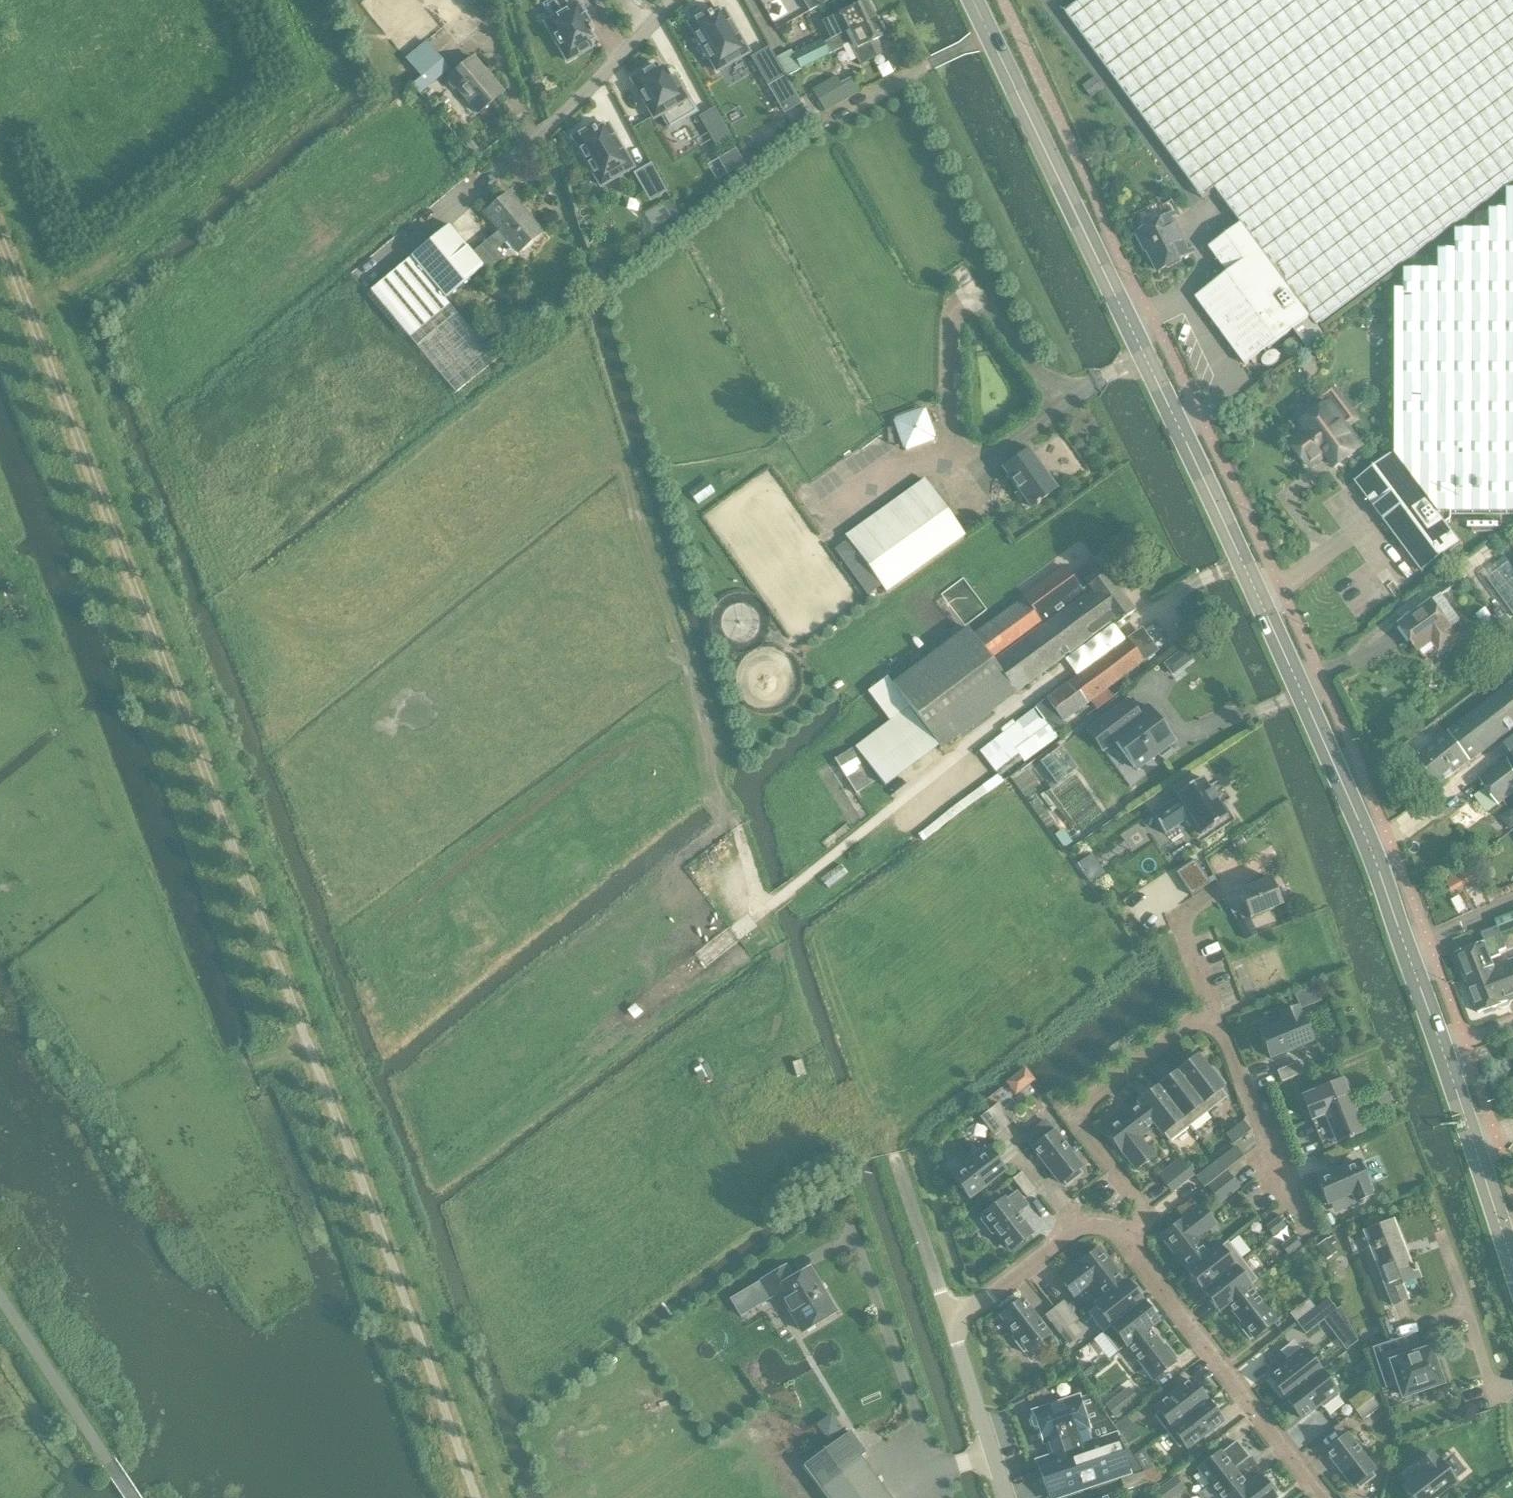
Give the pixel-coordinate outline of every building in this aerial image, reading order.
[(578,0),(554,0),(544,6),(552,19),(545,23),(568,61),(592,47),(586,37),(594,32),(583,14),(586,13),(578,0)] [(1319,325),(1512,181),(1512,0),(1083,0),(1066,13),(1202,197),(1214,188),(1241,223),(1319,325)] [(846,34),(878,20),(869,1),(841,14),(840,13),(822,21),(830,39),(825,42),(823,39),(793,54),(800,69),(843,46),(839,37),(846,34)] [(707,14),(690,24),(700,40),(696,42),(704,57),(709,54),(717,69),(746,52),(723,11),(710,19),(707,14)] [(885,35),(878,20),(846,34),(839,37),(843,46),(849,42),(860,63),(882,51),(875,39),(885,35)] [(769,47),(751,58),(768,87),(769,86),(771,85),(772,85),(772,84),(773,84),(776,82),(777,82),(777,81),(779,80),(782,79),(785,77),(786,76),(769,47)] [(478,114),(503,93),(473,58),(448,79),(478,114)] [(656,67),(633,80),(654,117),(661,113),(669,127),(696,111),(683,90),(681,91),(670,73),(662,78),(656,67)] [(769,86),(768,87),(769,88),(770,90),(771,91),(772,92),(772,93),(773,94),(774,96),(775,97),(775,98),(776,99),(776,100),(778,101),(780,105),(781,107),(781,108),(783,111),(783,112),(784,112),(786,112),(787,111),(794,107),(796,106),(797,105),(798,105),(799,104),(800,103),(800,102),(799,101),(799,100),(798,100),(798,99),(797,98),(797,97),(795,95),(793,91),(791,89),(790,87),(790,86),(789,86),(788,83),(788,81),(787,81),(787,80),(786,79),(784,78),(785,77),(782,79),(779,80),(777,81),(777,82),(776,82),(773,84),(772,84),(772,85),(771,85),(769,86)] [(825,110),(859,91),(852,78),(841,84),(836,77),(813,90),(825,110)] [(1085,85),(1085,86),(1085,87),(1087,89),(1087,90),(1088,90),(1088,91),(1089,91),(1089,92),(1090,93),(1091,94),(1091,95),(1092,94),(1092,95),(1093,94),(1093,95),(1095,94),(1096,93),(1098,92),(1098,91),(1099,91),(1100,90),(1101,90),(1101,89),(1102,89),(1102,87),(1101,86),(1101,85),(1101,84),(1100,84),(1087,84),(1085,85)] [(714,108),(698,117),(715,147),(731,138),(714,108)] [(573,139),(601,186),(632,168),(607,126),(596,132),(594,128),(593,129),(592,128),(573,139)] [(634,174),(649,201),(666,192),(651,164),(634,174)] [(1394,453),(1438,512),(1512,512),(1512,190),(1507,190),(1507,210),(1490,210),(1490,230),(1456,230),(1456,250),(1438,250),(1438,270),(1404,270),(1404,290),(1396,290),(1396,452),(1394,453)] [(498,232),(473,254),(484,267),(483,267),(487,272),(503,258),(497,250),(506,242),(516,254),(542,233),(509,193),(483,214),(498,232)] [(645,214),(645,215),(645,216),(646,217),(646,218),(647,219),(647,220),(647,221),(648,221),(648,222),(648,223),(649,223),(650,224),(650,225),(652,228),(654,228),(668,220),(670,220),(671,220),(673,222),(674,222),(674,221),(676,220),(676,219),(677,219),(679,218),(679,217),(679,215),(678,214),(676,210),(672,203),(671,201),(669,201),(669,202),(668,202),(667,202),(666,203),(665,204),(664,204),(662,204),(659,206),(657,207),(656,208),(654,208),(654,209),(652,210),(651,210),(651,211),(649,211),(649,212),(648,212),(646,213),(646,214),(645,214)] [(1187,252),(1170,216),(1169,217),(1138,232),(1146,249),(1153,246),(1162,265),(1187,252)] [(1241,223),(1212,245),(1221,257),(1218,259),(1218,260),(1221,258),(1231,271),(1196,297),(1246,363),(1293,329),(1308,349),(1326,335),(1323,330),(1319,325),(1241,223)] [(410,257),(445,299),(483,267),(484,267),(473,254),(449,225),(410,257)] [(371,290),(456,392),(495,361),(445,299),(410,257),(371,290)] [(1305,427),(1289,439),(1306,462),(1323,450),(1335,467),(1361,448),(1345,427),(1355,420),(1332,389),(1320,399),(1325,405),(1302,422),(1305,427)] [(1031,508),(1057,489),(1029,450),(1002,469),(1031,508)] [(1438,512),(1394,453),(1355,482),(1422,572),(1461,543),(1438,512)] [(964,536),(928,487),(851,543),(886,592),(964,536)] [(1494,520),(1473,520),(1473,532),(1494,532),(1494,520)] [(1063,560),(1079,549),(1073,541),(1057,552),(1063,560)] [(893,684),(939,746),(941,748),(1114,620),(1118,624),(1135,611),(1106,572),(1089,585),(1092,589),(1083,595),(1063,569),(974,635),(968,628),(893,684)] [(1438,650),(1453,639),(1447,630),(1450,628),(1431,601),(1399,624),(1417,649),(1431,639),(1438,650)] [(1128,639),(1046,699),(1063,721),(1144,661),(1128,639)] [(863,741),(855,746),(885,787),(938,747),(887,678),(886,679),(868,692),(889,722),(887,723),(863,741)] [(1512,731),(1512,686),(1409,762),(1431,792),(1512,731)] [(1017,723),(979,750),(991,767),(999,776),(1021,759),(1023,762),(1058,737),(1055,733),(1061,728),(1058,725),(1063,721),(1046,699),(1016,721),(1017,723)] [(1086,731),(1103,753),(1116,742),(1137,770),(1176,742),(1147,703),(1138,710),(1141,715),(1140,715),(1127,699),(1086,731)] [(1504,745),(1512,757),(1512,738),(1504,745)] [(855,747),(835,759),(846,776),(856,793),(876,780),(855,747)] [(1512,795),(1512,768),(1507,759),(1480,779),(1499,806),(1512,795)] [(1176,798),(1151,814),(1165,835),(1190,818),(1201,835),(1228,817),(1202,778),(1175,796),(1176,798)] [(1195,860),(1176,873),(1191,896),(1210,884),(1195,860)] [(1470,868),(1460,873),(1466,884),(1476,879),(1470,868)] [(1247,920),(1280,907),(1270,882),(1237,895),(1247,920)] [(1494,968),(1491,960),(1500,956),(1499,953),(1506,950),(1500,937),(1512,932),(1512,915),(1495,921),(1497,929),(1481,935),(1484,944),(1453,955),(1463,980),(1494,968)] [(1494,968),(1463,980),(1476,1014),(1512,1000),(1512,961),(1494,968)] [(1260,1034),(1270,1058),(1311,1041),(1301,1017),(1299,1018),(1296,1008),(1281,1015),(1285,1024),(1260,1034)] [(1177,1072),(1208,1112),(1227,1097),(1221,1089),(1222,1089),(1221,1088),(1225,1085),(1213,1069),(1209,1072),(1197,1057),(1177,1072)] [(1299,1061),(1277,1070),(1281,1082),(1304,1073),(1299,1061)] [(1158,1087),(1189,1127),(1208,1112),(1177,1072),(1158,1087)] [(1311,1092),(1301,1096),(1311,1121),(1324,1116),(1336,1144),(1348,1139),(1349,1140),(1352,1139),(1352,1138),(1365,1132),(1343,1079),(1311,1092)] [(1189,1127),(1158,1087),(1138,1103),(1139,1104),(1155,1125),(1163,1135),(1163,1134),(1169,1142),(1189,1127)] [(980,1118),(994,1136),(1013,1122),(998,1103),(980,1118)] [(1155,1125),(1139,1104),(1105,1131),(1121,1151),(1122,1150),(1136,1169),(1153,1156),(1138,1138),(1155,1125)] [(1250,1131),(1243,1121),(1226,1134),(1234,1144),(1250,1131)] [(1033,1148),(1061,1184),(1063,1182),(1066,1186),(1082,1174),(1079,1170),(1081,1168),(1054,1132),(1033,1148)] [(969,1199),(1004,1171),(989,1150),(987,1151),(984,1147),(969,1159),(972,1163),(953,1178),(969,1199)] [(1216,1162),(1223,1171),(1243,1156),(1236,1147),(1216,1162)] [(1193,1176),(1179,1159),(1158,1176),(1172,1194),(1193,1176)] [(1223,1171),(1216,1162),(1197,1177),(1204,1186),(1223,1171)] [(1358,1164),(1316,1182),(1327,1206),(1352,1195),(1356,1204),(1370,1198),(1366,1189),(1368,1188),(1358,1164)] [(1021,1172),(1012,1179),(1027,1198),(1036,1191),(1021,1172)] [(1221,1202),(1238,1189),(1227,1173),(1209,1187),(1221,1202)] [(1017,1193),(1006,1201),(1004,1199),(983,1215),(984,1216),(980,1219),(992,1235),(996,1232),(1011,1251),(1032,1235),(1016,1215),(1027,1206),(1017,1193)] [(1189,1271),(1209,1255),(1196,1238),(1215,1224),(1202,1208),(1184,1222),(1183,1220),(1162,1236),(1189,1271)] [(1285,1226),(1278,1217),(1266,1226),(1273,1236),(1285,1226)] [(1414,1272),(1417,1271),(1415,1266),(1409,1268),(1392,1223),(1363,1235),(1390,1306),(1407,1300),(1402,1287),(1418,1281),(1414,1272)] [(1300,1246),(1293,1238),(1283,1246),(1289,1255),(1300,1246)] [(1328,1238),(1315,1246),(1324,1260),(1337,1252),(1328,1238)] [(1203,1292),(1242,1261),(1228,1242),(1220,1248),(1219,1247),(1209,1255),(1189,1271),(1187,1272),(1203,1292)] [(1105,1299),(1125,1283),(1099,1249),(1078,1265),(1079,1266),(1061,1280),(1074,1297),(1092,1282),(1105,1299)] [(1228,1304),(1248,1288),(1250,1287),(1249,1286),(1257,1280),(1242,1261),(1203,1292),(1218,1312),(1228,1304)] [(786,1267),(730,1300),(740,1315),(779,1292),(802,1331),(834,1313),(808,1269),(792,1278),(786,1267)] [(1125,1283),(1105,1299),(1095,1307),(1095,1308),(1087,1314),(1102,1333),(1110,1327),(1142,1302),(1127,1282),(1125,1283)] [(1248,1288),(1228,1304),(1241,1322),(1237,1325),(1249,1340),(1253,1337),(1254,1339),(1275,1323),(1248,1288)] [(1289,1314),(1297,1323),(1305,1334),(1336,1310),(1328,1299),(1315,1309),(1308,1300),(1289,1314)] [(1027,1350),(1028,1352),(1049,1336),(1021,1300),(1001,1316),(1015,1335),(1011,1338),(1023,1353),(1027,1350)] [(1054,1308),(1068,1327),(1078,1320),(1063,1301),(1054,1308)] [(1148,1330),(1158,1322),(1142,1302),(1110,1327),(1102,1333),(1118,1353),(1127,1346),(1148,1330)] [(1068,1327),(1054,1308),(1045,1316),(1059,1334),(1068,1327)] [(1173,1363),(1177,1360),(1165,1344),(1161,1347),(1148,1330),(1127,1346),(1154,1380),(1174,1364),(1173,1363)] [(1414,1335),(1372,1349),(1386,1387),(1398,1383),(1402,1396),(1421,1390),(1423,1394),(1438,1389),(1436,1385),(1440,1383),(1439,1380),(1441,1379),(1437,1367),(1434,1367),(1432,1359),(1429,1360),(1426,1351),(1420,1353),(1414,1335)] [(1285,1399),(1320,1371),(1304,1351),(1303,1352),(1300,1348),(1285,1360),(1288,1364),(1269,1379),(1285,1399)] [(1320,1371),(1285,1399),(1300,1419),(1319,1404),(1322,1408),(1338,1395),(1334,1391),(1336,1390),(1320,1371)] [(1167,1432),(1198,1408),(1207,1401),(1191,1381),(1156,1409),(1159,1412),(1155,1415),(1167,1432)] [(1355,1411),(1374,1397),(1367,1387),(1348,1402),(1355,1411)] [(1129,1388),(1106,1405),(1116,1418),(1117,1416),(1120,1420),(1140,1405),(1138,1402),(1139,1401),(1129,1388)] [(1047,1441),(1052,1457),(1091,1444),(1086,1428),(1088,1428),(1078,1397),(1033,1412),(1034,1415),(1031,1419),(1034,1427),(1038,1427),(1044,1443),(1047,1441)] [(1374,1397),(1355,1411),(1363,1420),(1381,1406),(1374,1397)] [(1198,1408),(1167,1432),(1180,1448),(1184,1445),(1187,1448),(1222,1421),(1207,1401),(1198,1408)] [(832,1413),(816,1425),(828,1442),(841,1432),(844,1430),(832,1413)] [(1125,1438),(1134,1433),(1126,1420),(1117,1426),(1125,1438)] [(803,1466),(827,1497),(891,1497),(860,1456),(865,1453),(850,1432),(803,1466)] [(1326,1451),(1353,1487),(1356,1485),(1359,1489),(1375,1477),(1371,1473),(1374,1471),(1346,1435),(1326,1451)] [(1052,1457),(1037,1463),(1049,1497),(1051,1497),(1129,1472),(1117,1436),(1091,1444),(1052,1457)] [(1246,1487),(1232,1470),(1248,1457),(1236,1442),(1220,1454),(1219,1453),(1199,1469),(1221,1497),(1232,1497),(1246,1487)] [(1410,1497),(1434,1497),(1455,1482),(1439,1461),(1437,1463),(1431,1455),(1418,1464),(1425,1472),(1403,1489),(1410,1497)] [(1145,1471),(1152,1483),(1161,1478),(1154,1466),(1145,1471)] [(1143,1472),(1121,1480),(1124,1491),(1147,1483),(1143,1472)] [(1232,1497),(1275,1497),(1276,1497),(1274,1495),(1278,1492),(1266,1476),(1262,1479),(1260,1477),(1246,1487),(1232,1497)] [(1154,1493),(1158,1497),(1173,1497),(1184,1489),(1175,1477),(1154,1493)]
